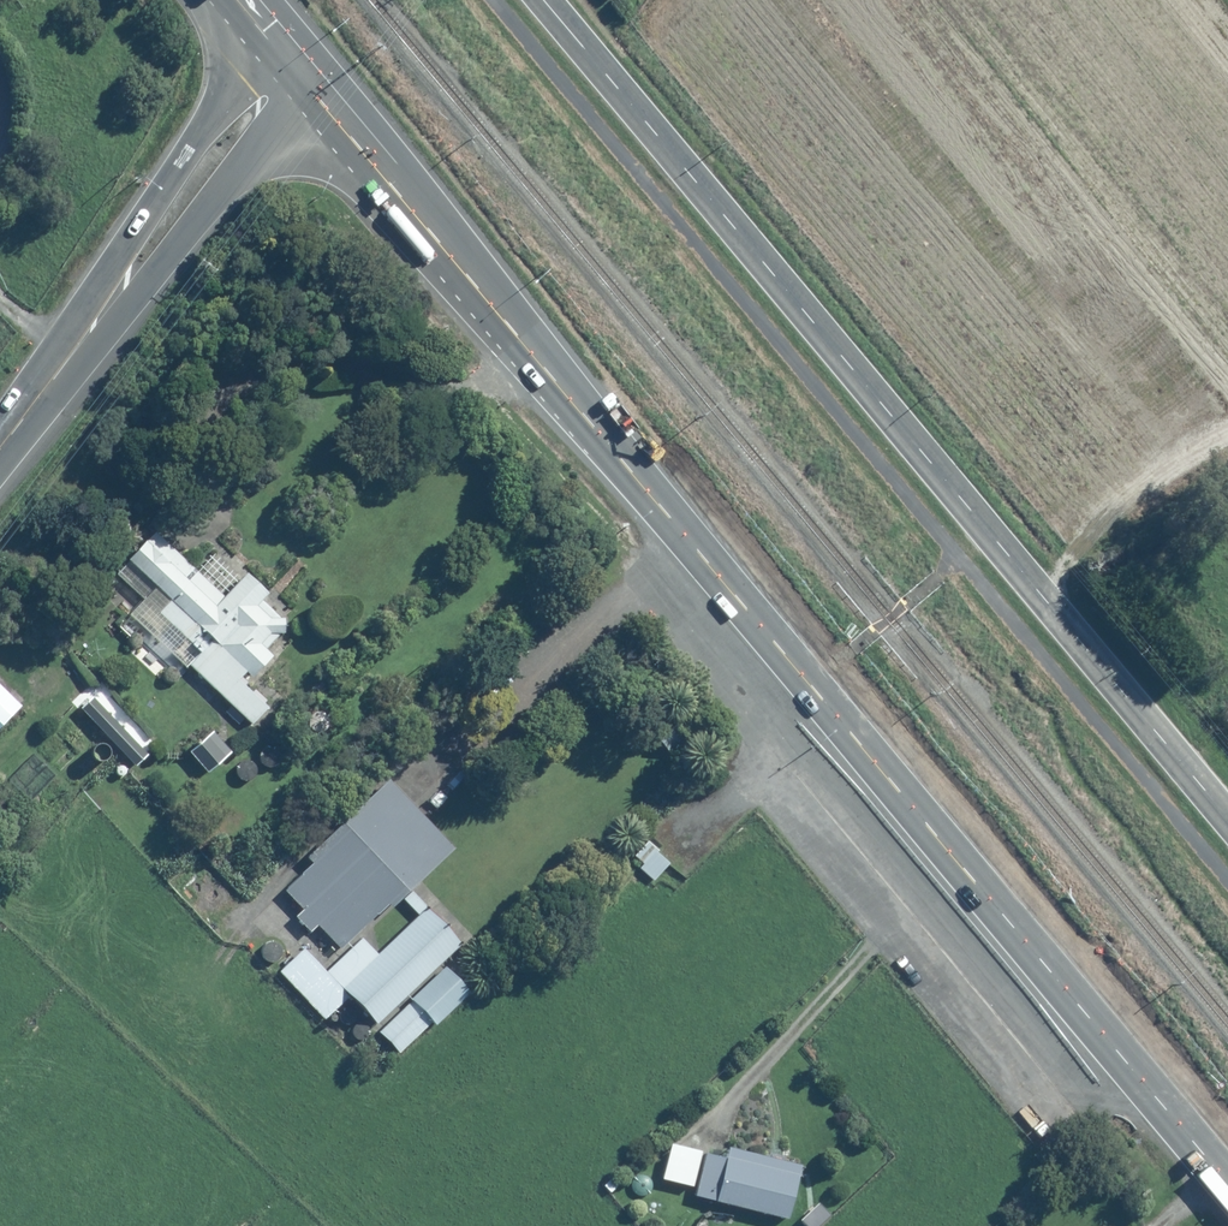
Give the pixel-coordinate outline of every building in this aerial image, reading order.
[(158,532),(131,560),(172,601),(160,613),(201,653),(190,664),(231,704),(224,711),(237,724),(244,717),(254,727),(272,709),(242,680),(248,674),(256,682),(276,661),(265,650),(288,625),(264,603),(272,595),(248,572),(224,596),(158,532)] [(26,707),(0,682),(0,735),(26,707)] [(101,683),(84,698),(144,769),(162,754),(101,683)] [(234,754),(215,732),(192,752),(211,774),(234,754)] [(457,849),(392,779),(308,858),(315,865),(287,891),(305,910),(297,918),(312,933),(319,926),(342,950),(391,904),(393,907),(402,899),(418,915),(377,954),(363,938),(327,971),(307,950),(282,974),(327,1022),(352,999),(378,1026),(463,946),(427,907),(429,906),(414,890),(457,849)] [(673,863),(644,836),(631,851),(643,863),(639,867),(655,882),(673,863)] [(447,966),(413,1001),(438,1026),(472,992),(447,966)] [(409,1003),(380,1032),(403,1053),(431,1025),(409,1003)] [(704,1138),(690,1193),(782,1217),(796,1162),(704,1138)]
